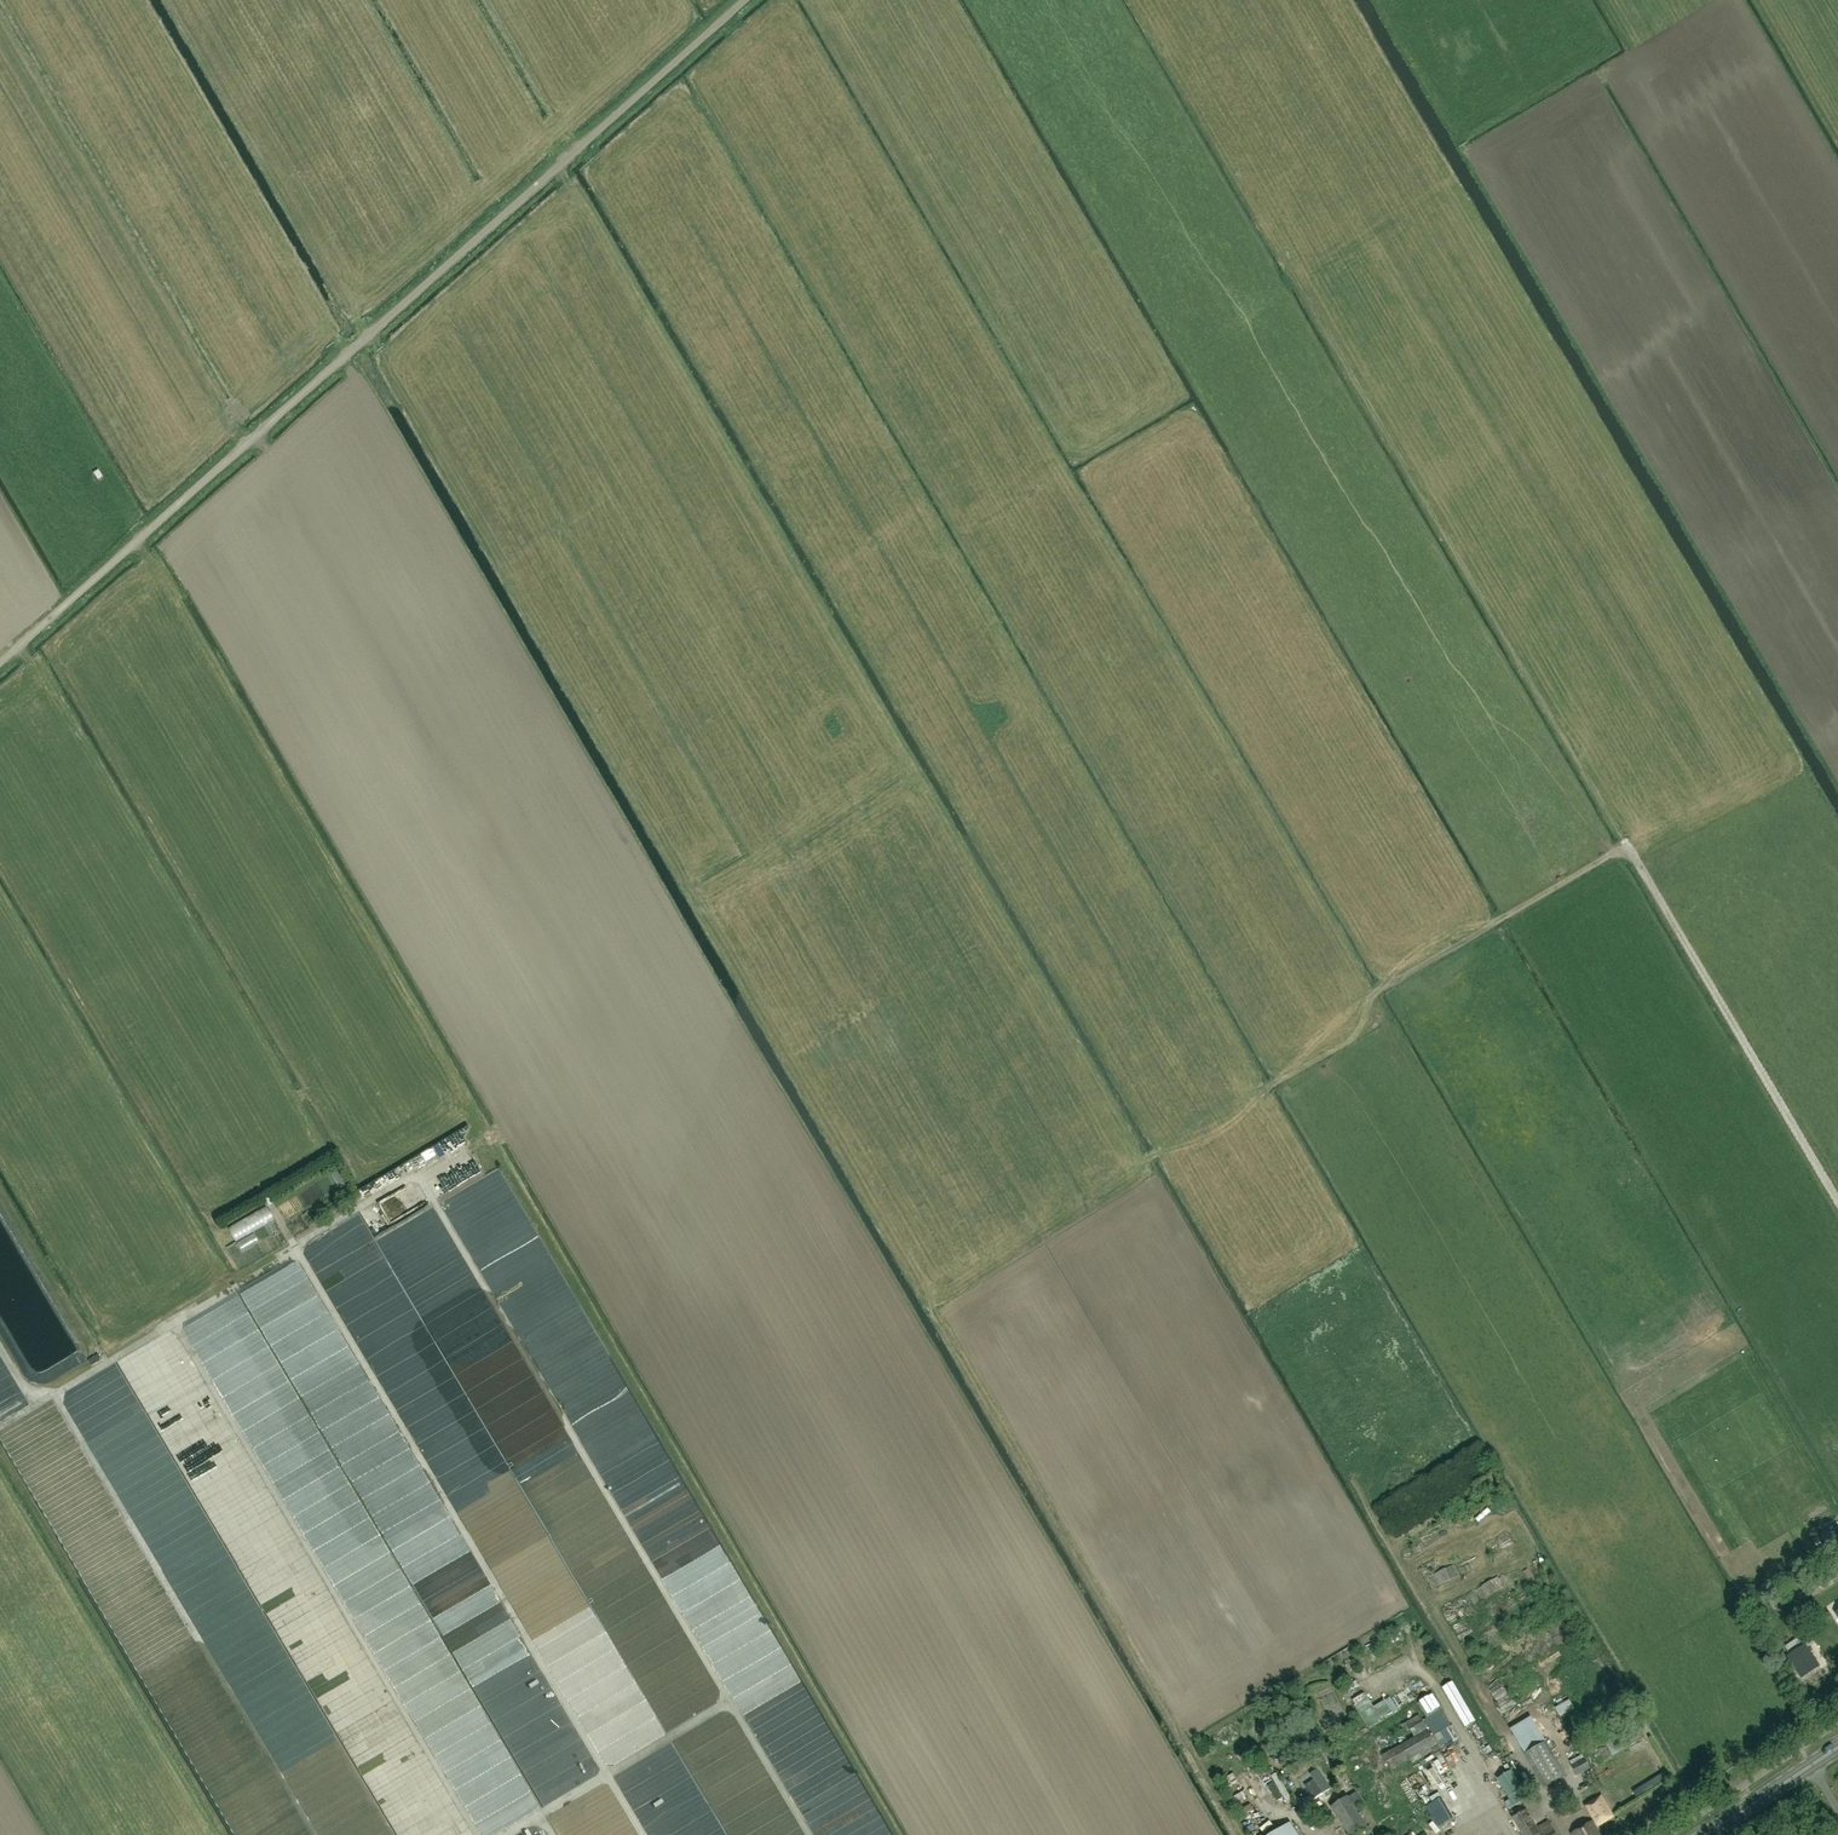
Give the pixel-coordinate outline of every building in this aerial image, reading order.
[(455,1171),(468,1168),(462,1143),(449,1146),(455,1171)] [(225,1224),(233,1238),(272,1217),(265,1203),(225,1224)] [(253,1232),(258,1238),(269,1231),(264,1224),(253,1232)] [(239,1250),(257,1243),(253,1231),(234,1238),(239,1250)] [(239,1287),(302,1406),(359,1376),(352,1364),(353,1367),(346,1354),(338,1355),(337,1347),(346,1342),(341,1333),(330,1334),(331,1336),(325,1339),(322,1316),(310,1317),(317,1314),(313,1306),(303,1307),(320,1299),(315,1290),(311,1291),(309,1287),(307,1277),(304,1270),(294,1271),(292,1259),(286,1263),(286,1262),(239,1287)] [(98,1354),(88,1361),(91,1366),(101,1360),(98,1354)] [(286,1483),(293,1496),(305,1490),(302,1486),(339,1467),(334,1458),(286,1483)] [(312,1483),(301,1490),(304,1508),(294,1513),(318,1557),(357,1535),(361,1542),(375,1535),(372,1517),(389,1548),(432,1524),(405,1528),(404,1517),(428,1504),(425,1490),(410,1492),(403,1496),(398,1488),(361,1508),(339,1467),(341,1479),(312,1483)] [(1837,1577),(1837,1563),(1819,1574),(1825,1585),(1837,1577)] [(404,1575),(355,1602),(361,1612),(353,1616),(357,1624),(393,1604),(388,1594),(408,1583),(404,1575)] [(1433,1577),(1424,1580),(1427,1588),(1436,1585),(1433,1577)] [(317,1614),(326,1609),(321,1600),(313,1605),(317,1614)] [(384,1665),(425,1645),(431,1656),(432,1656),(437,1667),(445,1663),(441,1656),(447,1653),(430,1618),(410,1628),(415,1639),(379,1656),(384,1665)] [(1804,1646),(1785,1658),(1800,1680),(1819,1667),(1804,1646)] [(1357,1660),(1362,1668),(1368,1663),(1363,1656),(1357,1660)] [(1348,1661),(1353,1669),(1357,1666),(1352,1658),(1348,1661)] [(322,1674),(308,1681),(342,1744),(392,1718),(385,1706),(383,1707),(371,1684),(375,1682),(362,1659),(325,1679),(322,1674)] [(1545,1668),(1550,1678),(1557,1675),(1553,1665),(1545,1668)] [(1498,1677),(1484,1685),(1491,1699),(1506,1692),(1498,1677)] [(1341,1689),(1344,1694),(1357,1686),(1354,1682),(1341,1689)] [(1447,1685),(1443,1688),(1454,1707),(1466,1727),(1470,1724),(1475,1722),(1464,1702),(1452,1682),(1447,1685)] [(1340,1697),(1344,1694),(1339,1686),(1335,1688),(1340,1697)] [(1349,1701),(1352,1706),(1364,1698),(1361,1693),(1349,1701)] [(1340,1697),(1344,1703),(1348,1700),(1344,1694),(1340,1697)] [(1433,1694),(1420,1702),(1428,1714),(1440,1707),(1433,1694)] [(1558,1715),(1568,1709),(1564,1701),(1553,1706),(1558,1715)] [(1371,1708),(1358,1716),(1366,1728),(1379,1720),(1371,1708)] [(1391,1771),(1410,1760),(1412,1764),(1434,1752),(1431,1748),(1437,1745),(1428,1730),(1383,1756),(1391,1771)] [(1475,1743),(1483,1737),(1478,1731),(1470,1736),(1475,1743)] [(1434,1748),(1438,1755),(1449,1749),(1446,1742),(1434,1748)] [(1525,1755),(1545,1788),(1566,1775),(1546,1742),(1525,1755)] [(1565,1748),(1570,1757),(1576,1754),(1571,1745),(1565,1748)] [(1464,1756),(1433,1783),(1444,1795),(1447,1793),(1462,1810),(1490,1785),(1464,1756)] [(1577,1776),(1591,1769),(1585,1758),(1571,1766),(1577,1776)] [(1233,1769),(1225,1774),(1242,1804),(1250,1800),(1233,1769)] [(1277,1802),(1288,1797),(1276,1769),(1264,1775),(1277,1802)] [(1339,1776),(1345,1789),(1356,1785),(1350,1771),(1339,1776)] [(1498,1780),(1514,1807),(1528,1799),(1513,1771),(1498,1780)] [(586,1781),(589,1788),(599,1784),(596,1777),(586,1781)] [(1422,1777),(1400,1791),(1414,1813),(1436,1799),(1422,1777)] [(1349,1834),(1358,1834),(1364,1831),(1367,1834),(1372,1830),(1370,1826),(1368,1828),(1348,1796),(1331,1807),(1349,1834)] [(1598,1826),(1614,1817),(1602,1796),(1586,1804),(1587,1806),(1585,1807),(1596,1826),(1597,1825),(1598,1826)] [(1445,1816),(1451,1814),(1445,1799),(1440,1801),(1445,1816)] [(1527,1810),(1512,1818),(1522,1834),(1541,1834),(1527,1810)] [(1543,1834),(1557,1834),(1549,1821),(1538,1827),(1543,1834)] [(1572,1834),(1573,1834),(1599,1834),(1592,1822),(1572,1834)] [(1291,1823),(1273,1834),(1298,1834),(1291,1823)]
